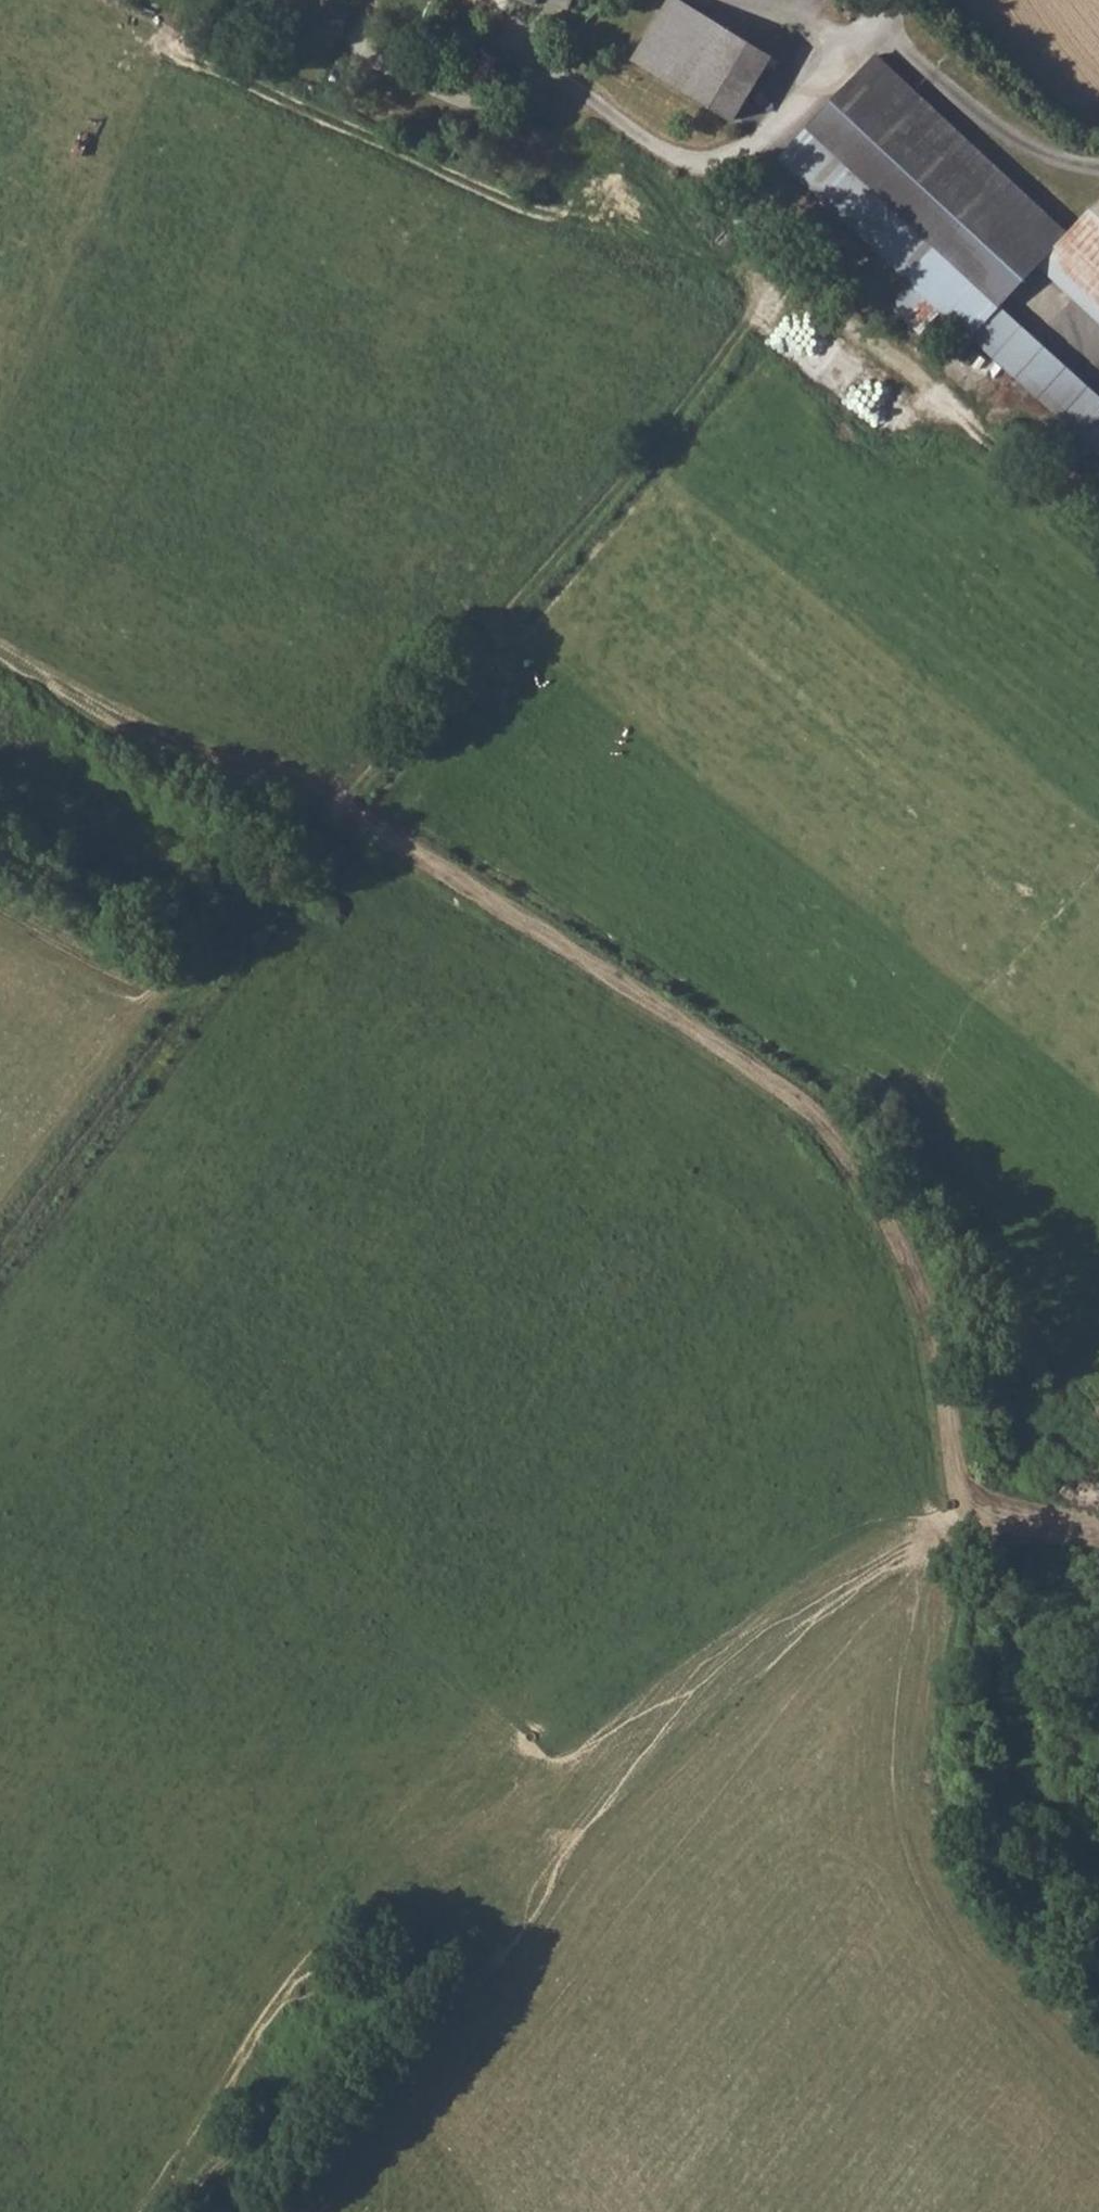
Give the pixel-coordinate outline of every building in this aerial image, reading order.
[(581,0),(551,0),(577,10),(581,0)] [(632,52),(731,110),(767,50),(685,0),(664,0),(632,52)] [(780,154),(975,334),(1003,304),(1043,260),(1071,229),(877,49),(780,154)] [(1071,229),(1043,260),(1098,308),(1098,200),(1071,229)] [(1003,304),(975,334),(1098,448),(1098,388),(1003,304)]
